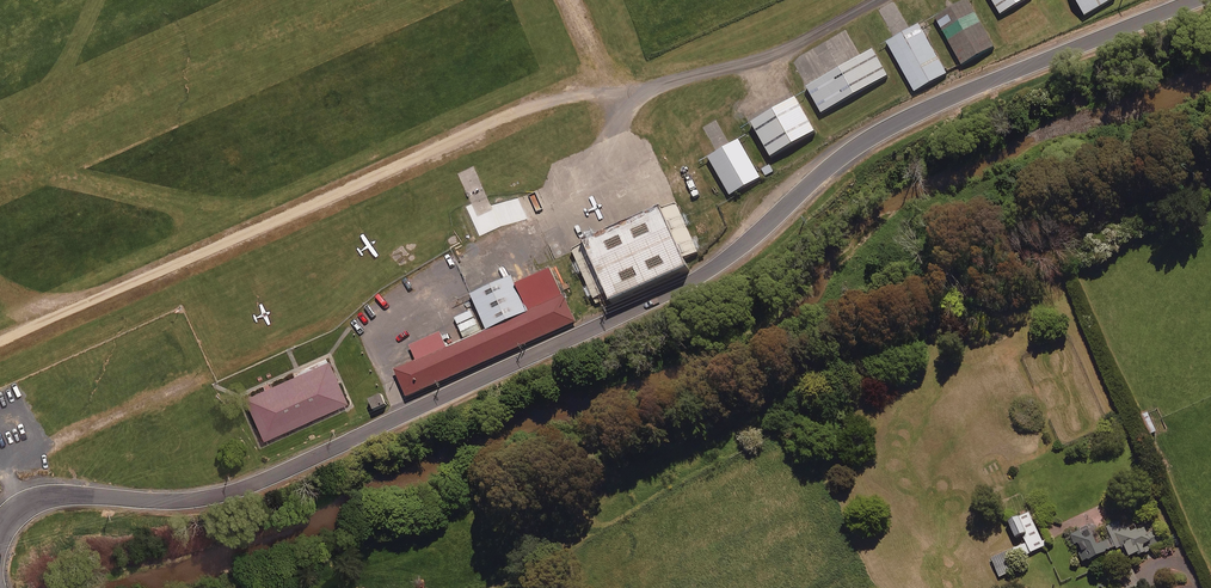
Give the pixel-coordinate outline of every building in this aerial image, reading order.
[(935,17),(961,64),(962,65),(995,46),(969,0),(965,0),(935,17)] [(1001,14),(1025,0),(992,0),(1001,14)] [(1085,16),(1112,0),(1076,0),(1085,16)] [(895,37),(887,42),(915,92),(948,74),(947,72),(927,36),(919,24),(910,29),(895,37)] [(806,87),(822,114),(889,75),(874,49),(861,56),(806,87)] [(817,132),(797,97),(752,123),(761,139),(771,157),(817,132)] [(756,167),(740,139),(730,144),(717,152),(708,157),(730,196),(762,178),(756,167)] [(766,176),(774,172),(770,165),(762,169),(766,176)] [(586,244),(572,250),(573,251),(594,299),(597,304),(603,302),(601,296),(604,301),(608,299),(606,294),(608,293),(612,302),(613,303),(689,269),(689,267),(685,258),(699,252),(677,203),(664,209),(663,206),(585,241),(586,244)] [(407,397),(577,322),(576,321),(565,295),(563,296),(551,269),(538,274),(516,284),(512,275),(470,294),(486,330),(447,347),(444,341),(448,339),(447,335),(442,337),(440,332),(410,345),(416,360),(395,370),(397,373),(407,397)] [(458,325),(475,317),(472,310),(455,318),(458,325)] [(458,326),(464,338),(481,330),(475,318),(458,326)] [(264,389),(243,398),(262,440),(309,419),(312,418),(315,417),(347,403),(337,381),(335,376),(333,372),(327,360),(327,361),(325,358),(292,373),(293,376),(271,385),(268,387),(264,389)] [(386,405),(381,395),(369,400),(374,411),(386,405)] [(1046,546),(1031,512),(1009,522),(1017,538),(1024,535),(1032,552),(1046,546)] [(1129,531),(1126,520),(1107,526),(1115,549),(1122,547),(1126,560),(1154,551),(1152,546),(1160,544),(1156,531),(1148,534),(1146,526),(1129,531)] [(1100,539),(1094,525),(1071,536),(1084,563),(1111,550),(1105,537),(1100,539)] [(1018,559),(1014,549),(992,558),(1000,577),(1012,572),(1008,562),(1018,559)]
